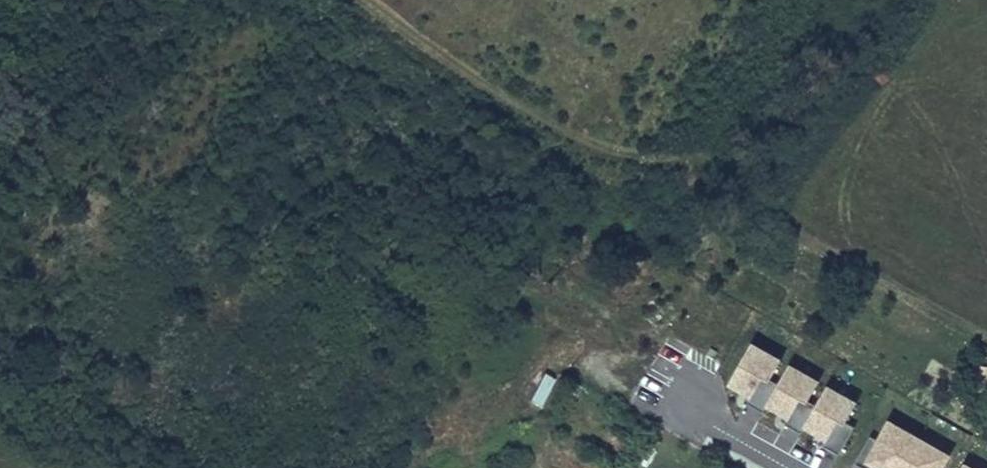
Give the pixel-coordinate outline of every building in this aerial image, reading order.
[(781,382),(773,378),(784,357),(754,341),(743,361),(731,383),(754,395),(749,403),(757,407),(765,411),(769,403),(781,382)] [(819,402),(812,398),(823,377),(792,361),(781,382),(769,403),(792,415),(788,423),(795,427),(803,431),(807,423),(819,402)] [(558,378),(546,372),(531,400),(542,406),(558,378)] [(857,422),(850,418),(861,398),(830,381),(819,402),(807,423),(830,436),(826,444),(833,448),(841,452),(845,444),(857,422)] [(879,465),(885,467),(903,467),(922,434),(893,419),(881,441),(871,436),(856,463),(864,467),(877,467),(879,465)] [(953,451),(922,434),(903,467),(944,467),(953,451)]
